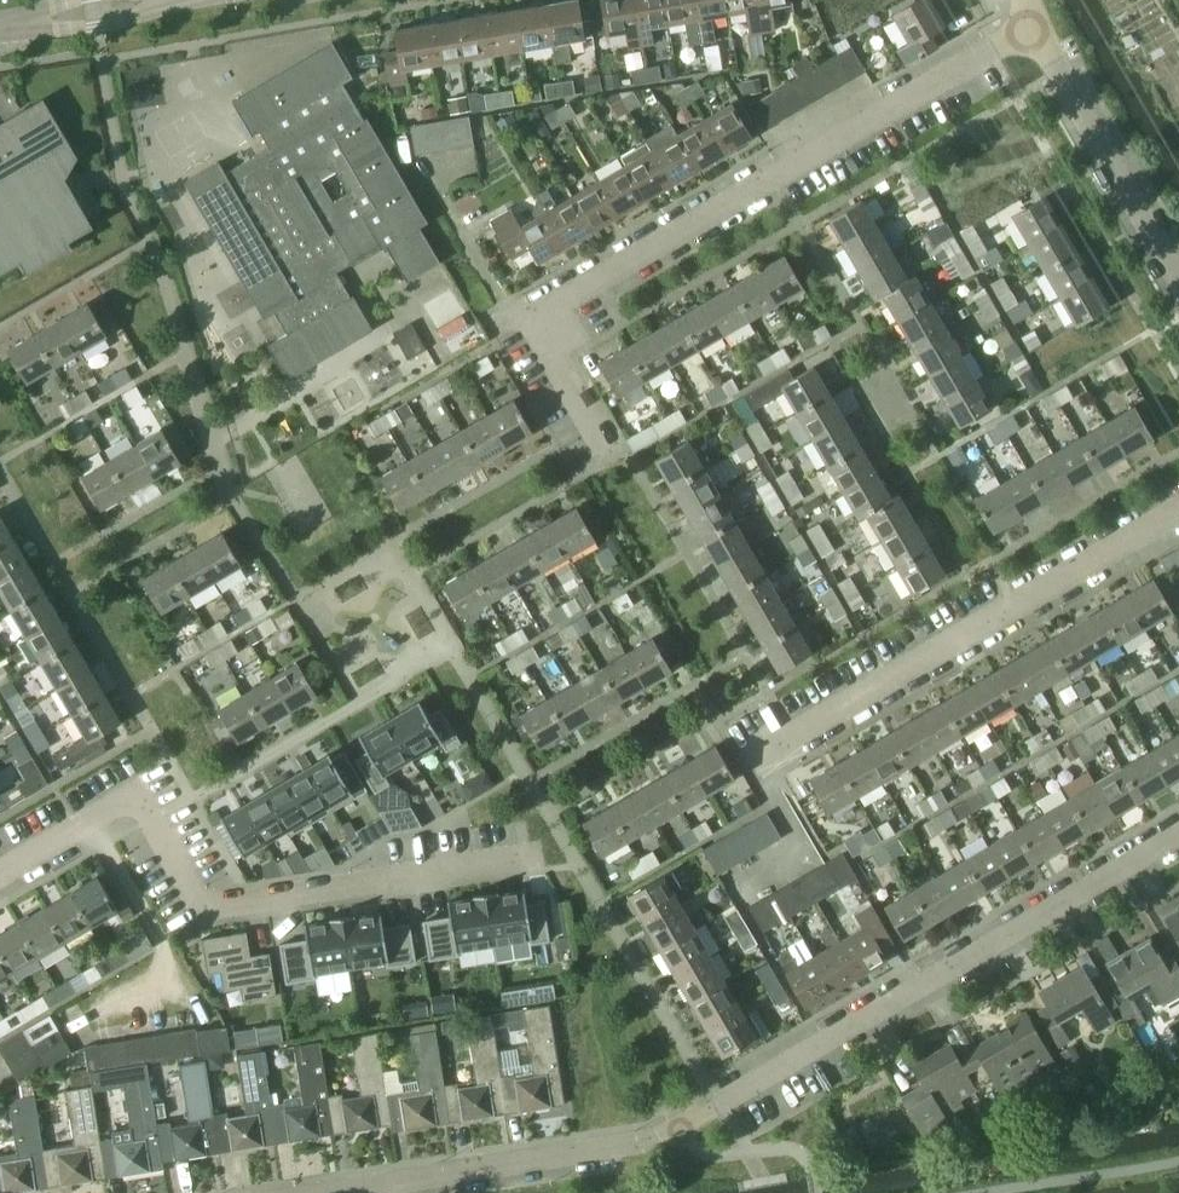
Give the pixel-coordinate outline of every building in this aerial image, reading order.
[(552,44),(555,62),(570,60),(567,42),(584,39),(577,0),(575,0),(546,5),(552,44)] [(633,0),(602,0),(608,35),(625,32),(628,49),(641,47),(633,0)] [(641,47),(655,45),(652,27),(668,25),(664,0),(633,0),(641,47)] [(668,25),(684,22),(688,46),(702,44),(695,0),(664,0),(668,25)] [(702,44),(716,41),(712,17),(729,14),(726,0),(695,0),(702,44)] [(729,14),(744,12),(749,36),(763,34),(757,0),(726,0),(729,14)] [(763,34),(774,32),(770,7),(789,4),(788,0),(757,0),(763,34)] [(895,19),(909,43),(897,50),(905,65),(938,46),(930,34),(944,25),(930,0),(927,0),(895,19)] [(546,5),(516,10),(523,50),(552,44),(546,5)] [(516,10),(485,15),(492,54),(523,50),(516,10)] [(806,18),(813,31),(825,23),(818,10),(806,18)] [(485,15),(456,20),(463,60),(492,54),(485,15)] [(456,20),(426,25),(432,65),(463,60),(456,20)] [(825,23),(813,31),(820,42),(832,35),(825,23)] [(432,65),(426,25),(395,30),(398,50),(386,52),(391,85),(409,82),(407,69),(432,65)] [(219,162),(184,183),(264,320),(274,313),(287,335),(268,346),(288,379),(292,377),(374,328),(354,295),(350,297),(336,273),(352,264),(353,265),(360,261),(359,260),(385,244),(407,282),(409,281),(407,279),(438,261),(439,263),(440,262),(440,261),(420,227),(428,222),(427,221),(426,222),(365,120),(367,119),(367,117),(363,120),(342,83),(352,77),(331,43),(330,43),(331,45),(245,96),(234,102),(233,101),(231,102),(252,136),(259,132),(269,148),(226,174),(219,162)] [(851,46),(838,54),(853,79),(866,71),(851,46)] [(838,54),(825,61),(839,86),(853,79),(838,54)] [(806,56),(792,65),(799,77),(801,76),(813,68),(806,56)] [(674,61),(662,63),(665,80),(677,78),(674,61)] [(825,61),(813,68),(828,94),(839,86),(825,61)] [(660,67),(645,69),(647,83),(661,81),(660,67)] [(828,94),(813,68),(801,76),(815,101),(828,94)] [(647,83),(645,69),(630,71),(633,85),(647,83)] [(603,76),(606,90),(620,87),(618,73),(603,76)] [(599,76),(584,78),(586,94),(601,91),(599,76)] [(799,77),(788,83),(803,108),(815,101),(801,76),(799,77)] [(759,79),(742,81),(744,96),(761,94),(759,79)] [(573,81),(559,83),(561,98),(575,96),(573,81)] [(697,82),(686,88),(693,101),(704,94),(697,82)] [(561,98),(559,83),(545,86),(547,100),(561,98)] [(788,83),(775,91),(790,116),(803,108),(788,83)] [(541,100),(539,84),(528,86),(531,102),(541,100)] [(693,101),(686,88),(673,96),(681,109),(693,101)] [(633,90),(617,93),(630,112),(642,105),(634,92),(633,90)] [(512,91),(498,94),(501,108),(514,105),(512,91)] [(775,91),(762,98),(777,123),(790,116),(775,91)] [(630,112),(617,93),(604,95),(617,119),(630,112)] [(501,108),(498,94),(484,96),(486,109),(486,110),(501,108)] [(465,96),(447,99),(450,115),(468,112),(465,96)] [(777,123),(762,98),(749,106),(764,131),(777,123)] [(17,263),(22,273),(24,276),(70,248),(66,240),(85,229),(84,227),(80,220),(83,214),(76,210),(79,205),(71,202),(73,197),(66,193),(68,188),(61,182),(75,156),(42,100),(16,116),(0,126),(0,273),(17,263)] [(569,102),(557,110),(564,122),(577,114),(569,102)] [(564,122),(557,110),(556,111),(553,103),(539,106),(545,117),(553,129),(564,122)] [(730,104),(704,120),(724,154),(750,139),(743,126),(750,121),(741,104),(733,109),(730,104)] [(421,109),(422,119),(438,117),(437,107),(421,109)] [(536,109),(523,117),(531,130),(539,144),(552,136),(544,123),(536,109)] [(496,121),(502,133),(517,124),(510,113),(496,121)] [(469,116),(454,119),(459,148),(474,145),(469,116)] [(454,119),(440,121),(444,150),(459,148),(454,119)] [(704,120),(677,135),(697,169),(724,154),(704,120)] [(440,121),(426,123),(430,153),(444,150),(440,121)] [(426,123),(410,126),(415,155),(430,153),(426,123)] [(645,139),(646,141),(671,185),(697,169),(677,135),(671,124),(645,139)] [(619,157),(625,166),(645,200),(671,185),(646,141),(619,157)] [(625,166),(598,181),(618,216),(645,200),(625,166)] [(929,178),(937,192),(948,186),(941,172),(929,178)] [(598,181),(571,197),(591,231),(618,216),(598,181)] [(910,189),(918,204),(930,197),(922,182),(910,189)] [(948,186),(937,192),(945,206),(956,200),(948,186)] [(571,197),(545,212),(565,246),(591,231),(571,197)] [(930,197),(918,204),(926,217),(938,210),(930,197)] [(1013,219),(1028,246),(1060,227),(1045,200),(1013,219)] [(828,219),(844,246),(875,228),(860,202),(828,219)] [(565,246),(545,212),(520,226),(515,218),(496,230),(512,256),(529,245),(539,262),(565,246)] [(958,231),(967,246),(980,238),(972,223),(958,231)] [(1028,246),(1044,272),(1076,253),(1060,227),(1028,246)] [(844,246),(859,273),(891,255),(875,228),(844,246)] [(940,262),(962,249),(954,234),(940,242),(944,249),(933,256),(937,263),(940,262)] [(980,238),(967,246),(974,259),(987,251),(980,238)] [(962,249),(940,262),(949,279),(958,274),(961,279),(974,271),(962,249)] [(1044,272),(1059,298),(1091,280),(1076,253),(1044,272)] [(891,255),(859,273),(876,301),(882,297),(907,282),(891,255)] [(783,256),(757,271),(776,303),(801,288),(783,256)] [(757,271),(731,286),(749,318),(776,303),(757,271)] [(989,284),(998,299),(1011,291),(1010,290),(1031,277),(1030,274),(1008,286),(1002,276),(989,284)] [(907,282),(882,297),(897,322),(930,303),(915,277),(907,282)] [(1059,298),(1075,325),(1106,307),(1091,280),(1059,298)] [(731,286),(704,302),(722,334),(749,318),(731,286)] [(971,295),(980,310),(993,302),(984,287),(971,295)] [(1011,291),(998,299),(1004,311),(1018,303),(1011,291)] [(704,302),(677,317),(696,349),(722,334),(704,302)] [(993,302),(980,310),(987,322),(1000,314),(993,302)] [(897,322),(913,348),(945,329),(930,303),(897,322)] [(88,305),(62,320),(80,353),(107,337),(98,323),(88,305)] [(108,309),(95,317),(107,337),(112,346),(125,338),(108,309)] [(677,317),(651,333),(670,364),(696,349),(677,317)] [(62,320),(35,336),(53,369),(80,353),(62,320)] [(393,333),(408,360),(425,350),(410,323),(393,333)] [(810,333),(817,344),(830,337),(831,336),(824,325),(810,333)] [(913,348),(928,374),(961,356),(945,329),(913,348)] [(1020,337),(1029,352),(1042,344),(1033,329),(1020,337)] [(651,333),(625,348),(643,380),(670,364),(651,333)] [(53,369),(35,336),(7,353),(14,364),(26,384),(53,369)] [(1001,347),(1011,363),(1024,355),(1016,339),(1001,347)] [(1042,344),(1029,352),(1035,364),(1049,356),(1042,344)] [(783,347),(770,355),(778,368),(792,360),(783,347)] [(643,380),(625,348),(598,363),(616,395),(643,380)] [(778,368),(770,355),(759,361),(758,358),(749,364),(757,377),(763,374),(764,376),(778,368)] [(1024,355),(1011,363),(1018,375),(1031,368),(1024,355)] [(1120,355),(1106,362),(1113,373),(1126,366),(1120,355)] [(473,365),(479,375),(494,367),(488,356),(473,365)] [(928,374),(943,401),(976,382),(961,356),(928,374)] [(1113,373),(1106,362),(1092,371),(1098,382),(1113,373)] [(783,392),(795,413),(828,394),(813,367),(794,379),(788,369),(743,396),(752,411),(783,392)] [(99,383),(105,394),(131,379),(132,379),(126,368),(99,383)] [(1019,376),(1024,386),(1025,386),(1036,379),(1030,369),(1019,376)] [(732,378),(718,386),(725,399),(739,391),(732,378)] [(448,379),(435,386),(441,397),(453,389),(448,379)] [(976,382),(943,401),(959,428),(992,408),(976,382)] [(1065,384),(1052,391),(1060,405),(1074,397),(1065,384)] [(121,395),(126,405),(142,397),(137,386),(121,395)] [(441,397),(435,386),(420,394),(426,405),(441,397)] [(725,399),(718,386),(702,395),(709,407),(725,399)] [(86,391),(70,400),(76,411),(92,402),(86,391)] [(1060,405),(1052,391),(1038,400),(1046,413),(1060,405)] [(795,413),(811,439),(844,420),(828,394),(795,413)] [(76,411),(70,400),(58,407),(65,418),(76,411)] [(514,401),(487,416),(506,449),(532,433),(514,401)] [(1133,408),(1106,423),(1125,456),(1151,440),(1133,408)] [(97,409),(81,417),(88,428),(103,420),(97,409)] [(394,410),(382,417),(388,428),(401,420),(394,410)] [(680,410),(665,418),(671,428),(685,420),(680,410)] [(1013,415),(999,422),(1007,436),(1020,428),(1013,415)] [(487,416),(460,431),(479,464),(506,449),(487,416)] [(88,428),(81,417),(68,425),(75,436),(88,428)] [(388,428),(382,417),(368,425),(374,435),(388,428)] [(671,428),(665,418),(642,431),(640,429),(625,438),(632,450),(634,449),(658,435),(671,428)] [(744,425),(751,438),(764,431),(757,418),(744,425)] [(811,439),(827,465),(859,446),(844,420),(811,439)] [(1007,436),(999,422),(986,431),(993,444),(1007,436)] [(1106,423),(1079,438),(1098,471),(1125,456),(1106,423)] [(727,436),(734,448),(747,440),(740,428),(727,436)] [(161,430),(135,446),(154,479),(181,463),(161,430)] [(460,431),(434,446),(452,479),(479,464),(460,431)] [(764,431),(751,438),(759,453),(773,445),(764,431)] [(1079,438),(1053,454),(1072,487),(1098,471),(1079,438)] [(747,440),(734,448),(742,462),(755,455),(747,440)] [(654,460),(670,486),(701,467),(686,441),(654,460)] [(135,446),(108,462),(127,495),(154,479),(135,446)] [(434,446),(407,461),(425,494),(452,479),(434,446)] [(827,465),(842,492),(875,473),(859,446),(827,465)] [(947,455),(953,466),(967,458),(961,447),(947,455)] [(1053,454),(1026,469),(1045,502),(1072,487),(1053,454)] [(425,494),(407,461),(380,476),(399,509),(425,494)] [(127,495),(108,462),(81,478),(100,511),(127,495)] [(670,486),(685,513),(717,494),(701,467),(670,486)] [(1026,469),(1000,484),(1018,517),(1045,502),(1026,469)] [(774,478),(782,491),(796,484),(788,470),(774,478)] [(866,514),(890,500),(875,473),(842,492),(858,518),(866,514)] [(756,489),(764,502),(778,493),(770,480),(756,489)] [(796,484),(782,491),(790,505),(804,497),(796,484)] [(1018,517),(1000,484),(973,500),(992,533),(1018,517)] [(778,493),(764,502),(772,515),(785,507),(778,493)] [(685,513),(701,539),(733,521),(717,494),(685,513)] [(866,514),(881,540),(914,521),(898,495),(890,500),(866,514)] [(795,510),(800,518),(811,511),(806,503),(795,510)] [(576,507),(550,522),(568,555),(595,540),(576,507)] [(11,538),(0,519),(0,544),(11,538)] [(701,539),(717,566),(748,547),(733,521),(701,539)] [(881,540),(897,567),(929,548),(914,521),(881,540)] [(550,522),(523,538),(541,570),(568,555),(550,522)] [(805,530),(813,545),(826,537),(819,523),(805,530)] [(788,540),(796,554),(809,547),(801,533),(788,540)] [(221,535),(195,551),(214,582),(240,567),(221,535)] [(826,537),(813,545),(821,558),(825,556),(834,550),(826,537)] [(26,564),(11,538),(0,544),(0,580),(26,564)] [(523,538),(497,553),(515,586),(541,570),(523,538)] [(717,566),(732,592),(764,573),(748,547),(717,566)] [(809,547),(796,554),(804,567),(817,560),(809,547)] [(929,548),(897,567),(912,594),(945,575),(929,548)] [(195,551),(168,567),(187,598),(214,582),(195,551)] [(497,553),(470,569),(488,601),(515,586),(497,553)] [(9,610),(42,591),(26,564),(0,580),(0,595),(9,610)] [(187,598),(168,567),(141,582),(160,614),(187,598)] [(488,601),(470,569),(443,584),(462,616),(488,601)] [(868,573),(859,578),(864,586),(872,581),(875,579),(870,572),(868,573)] [(732,592),(748,618),(779,600),(764,573),(732,592)] [(601,582),(607,593),(622,585),(616,574),(601,582)] [(836,583),(844,598),(857,590),(849,576),(836,583)] [(819,594),(827,607),(838,600),(825,578),(813,585),(819,594)] [(1153,579),(1126,595),(1146,627),(1172,611),(1153,579)] [(857,590),(844,598),(852,610),(865,602),(857,590)] [(9,610),(24,637),(58,617),(42,591),(9,610)] [(631,606),(624,594),(611,602),(618,614),(631,606)] [(1126,595),(1100,610),(1119,642),(1146,627),(1126,595)] [(574,596),(561,604),(569,617),(582,609),(574,596)] [(246,607),(252,618),(266,610),(267,609),(261,598),(260,599),(246,607)] [(748,618),(764,645),(795,626),(779,600),(748,618)] [(838,600),(827,607),(835,621),(846,614),(838,600)] [(569,617),(561,604),(547,612),(555,625),(569,617)] [(1100,610),(1074,626),(1092,658),(1119,642),(1100,610)] [(585,614),(572,622),(584,643),(596,636),(592,628),(593,627),(585,614)] [(24,637),(40,663),(73,643),(58,617),(24,637)] [(257,626),(263,637),(278,627),(272,617),(271,617),(257,626)] [(221,622),(206,631),(212,642),(227,633),(221,622)] [(557,630),(566,644),(580,635),(572,622),(557,630)] [(257,626),(245,633),(252,643),(263,637),(257,626)] [(795,626),(764,645),(779,671),(810,653),(795,626)] [(1074,626),(1047,641),(1066,673),(1092,658),(1074,626)] [(523,628),(509,636),(515,647),(529,639),(523,628)] [(212,642),(206,631),(179,647),(186,657),(212,642)] [(515,647),(509,636),(495,644),(501,655),(515,647)] [(652,638),(626,653),(645,686),(671,671),(652,638)] [(231,641),(216,649),(223,660),(238,652),(231,641)] [(1047,641),(1021,656),(1040,689),(1066,673),(1047,641)] [(40,663),(55,689),(89,670),(73,643),(40,663)] [(531,648),(520,654),(526,665),(537,658),(531,648)] [(223,660),(216,649),(204,657),(211,668),(223,660)] [(626,653),(599,669),(618,702),(645,686),(626,653)] [(526,665),(520,654),(506,662),(511,673),(526,665)] [(1021,656),(994,672),(1014,704),(1040,689),(1021,656)] [(298,664),(271,680),(290,712),(317,696),(298,664)] [(11,680),(3,666),(0,668),(0,686),(11,680)] [(1151,666),(1137,674),(1145,687),(1159,679),(1151,666)] [(599,669),(572,684),(591,717),(618,702),(599,669)] [(55,689),(71,716),(104,697),(89,670),(55,689)] [(994,672),(968,687),(987,720),(1014,704),(994,672)] [(1145,687),(1137,674),(1123,682),(1131,695),(1145,687)] [(1148,691),(1156,705),(1178,692),(1178,684),(1174,676),(1148,691)] [(0,686),(0,691),(5,700),(19,693),(11,680),(0,686)] [(271,680),(244,696),(263,728),(290,712),(271,680)] [(1074,687),(1079,697),(1081,700),(1091,695),(1084,682),(1074,687)] [(572,684),(546,700),(565,732),(591,717),(572,684)] [(1069,702),(1079,697),(1074,687),(1072,684),(1059,692),(1066,704),(1069,702)] [(968,687),(941,702),(961,735),(987,720),(968,687)] [(1156,705),(1148,691),(1134,700),(1141,713),(1156,705)] [(1098,697),(1085,705),(1092,718),(1105,710),(1104,707),(1110,704),(1104,694),(1098,698),(1098,697)] [(263,728),(244,696),(217,712),(236,744),(263,728)] [(104,697),(71,716),(83,736),(52,755),(60,770),(83,757),(95,750),(106,744),(101,734),(120,723),(104,697)] [(546,700),(519,715),(539,748),(565,732),(546,700)] [(941,702),(915,718),(934,750),(961,735),(941,702)] [(420,703),(390,721),(412,758),(440,742),(446,752),(460,744),(441,711),(428,718),(420,703)] [(1092,718),(1085,705),(1058,720),(1065,732),(1078,725),(1078,726),(1092,718)] [(1108,715),(1095,722),(1103,735),(1116,728),(1108,715)] [(915,718),(889,733),(908,766),(934,750),(915,718)] [(23,725),(31,740),(42,733),(34,719),(23,725)] [(368,753),(356,760),(375,794),(389,786),(383,775),(412,758),(390,721),(360,738),(368,753)] [(1103,735),(1095,722),(1081,731),(1089,744),(1103,735)] [(1045,728),(1031,735),(1039,748),(1053,741),(1045,728)] [(5,736),(13,751),(24,744),(16,730),(5,736)] [(42,733),(31,740),(38,753),(50,747),(42,733)] [(889,733),(863,749),(882,781),(908,766),(889,733)] [(1039,748),(1031,735),(1018,743),(1026,756),(1039,748)] [(1149,752),(1167,784),(1178,777),(1178,744),(1175,737),(1149,752)] [(1071,742),(1062,748),(1069,761),(1079,755),(1071,742)] [(24,744),(13,751),(20,764),(31,757),(24,744)] [(715,745),(689,761),(708,793),(734,778),(715,745)] [(1055,746),(1043,753),(1050,766),(1063,759),(1055,746)] [(863,749),(836,764),(855,797),(882,781),(863,749)] [(1149,752),(1122,768),(1141,800),(1167,784),(1149,752)] [(1050,766),(1043,753),(1029,762),(1037,775),(1050,766)] [(327,755),(307,767),(332,810),(354,797),(328,754),(327,755)] [(993,759),(979,767),(987,780),(1001,772),(993,759)] [(689,761),(662,777),(681,809),(708,793),(689,761)] [(855,797),(836,764),(810,780),(829,812),(855,797)] [(307,767),(285,780),(311,823),(332,810),(307,767)] [(987,780),(979,767),(966,775),(973,788),(987,780)] [(1122,768),(1095,783),(1114,815),(1141,800),(1122,768)] [(484,772),(473,779),(481,792),(492,785),(484,772)] [(1003,776),(990,784),(998,797),(1011,789),(1003,776)] [(662,777),(635,792),(655,824),(681,809),(662,777)] [(285,780),(264,792),(286,829),(289,835),(311,823),(285,780)] [(1035,801),(1047,794),(1039,781),(1027,788),(1035,801)] [(1095,783),(1069,799),(1088,831),(1114,815),(1095,783)] [(998,797),(990,784),(976,792),(984,806),(998,797)] [(940,789),(926,797),(934,811),(948,803),(940,789)] [(264,792),(243,805),(264,842),(286,829),(264,792)] [(635,792),(609,808),(628,840),(655,824),(635,792)] [(934,811),(926,797),(912,805),(921,819),(934,811)] [(732,806),(738,817),(753,809),(746,798),(732,806)] [(1069,799),(1043,814),(1061,846),(1088,831),(1069,799)] [(222,820),(214,825),(234,860),(242,855),(244,854),(243,854),(264,842),(243,805),(222,817),(222,816),(220,817),(222,820)] [(410,806),(379,811),(391,832),(421,827),(410,806)] [(951,807),(937,815),(945,828),(958,820),(951,807)] [(628,840),(609,808),(583,823),(601,856),(628,840)] [(766,812),(754,820),(768,845),(781,838),(766,812)] [(1043,814),(1016,829),(1035,862),(1061,846),(1043,814)] [(945,828),(937,815),(923,823),(931,836),(945,828)] [(705,820),(692,828),(700,841),(713,833),(705,820)] [(754,820),(740,827),(755,853),(768,845),(754,820)] [(887,820),(873,828),(881,841),(895,833),(887,820)] [(740,827),(727,835),(742,860),(755,853),(740,827)] [(880,840),(873,828),(873,827),(862,833),(869,846),(880,840)] [(700,841),(692,828),(678,836),(686,849),(700,841)] [(1016,829),(990,845),(1009,877),(1035,862),(1016,829)] [(357,834),(349,839),(356,852),(364,847),(357,834)] [(727,835),(715,842),(730,868),(742,860),(727,835)] [(897,838),(884,846),(892,859),(905,851),(897,838)] [(349,839),(340,844),(347,857),(356,852),(349,839)] [(730,868),(715,842),(702,850),(717,875),(730,868)] [(990,845),(964,860),(982,892),(1009,877),(990,845)] [(892,859),(884,846),(871,853),(879,867),(892,859)] [(654,852),(640,860),(646,871),(660,863),(654,852)] [(311,853),(302,858),(310,870),(320,869),(311,853)] [(844,853),(826,864),(840,889),(858,878),(844,853)] [(284,857),(276,862),(284,875),(294,873),(284,857)] [(646,871),(640,860),(626,868),(632,879),(646,871)] [(964,860),(937,876),(956,908),(982,892),(964,860)] [(826,864),(813,871),(827,896),(840,889),(826,864)] [(629,896),(645,924),(679,903),(689,897),(683,886),(680,888),(671,871),(663,876),(629,896)] [(813,871),(800,878),(814,903),(827,896),(813,871)] [(937,876),(911,891),(929,923),(956,908),(937,876)] [(98,877),(71,893),(91,928),(118,912),(120,917),(124,914),(132,910),(116,884),(105,890),(98,877)] [(800,878),(787,885),(802,911),(814,903),(800,878)] [(787,885),(775,893),(789,918),(802,911),(787,885)] [(495,895),(485,896),(493,944),(529,939),(530,943),(548,940),(542,902),(525,905),(523,890),(521,890),(521,891),(498,895),(497,891),(495,892),(495,895)] [(929,923),(911,891),(884,907),(903,939),(929,923)] [(71,893),(44,908),(65,943),(91,928),(71,893)] [(775,893),(762,900),(776,925),(789,918),(775,893)] [(485,896),(474,898),(474,895),(472,895),(472,899),(449,902),(448,902),(447,902),(449,917),(423,921),(429,959),(457,955),(456,950),(493,944),(485,896)] [(776,925),(762,900),(749,907),(763,932),(776,925)] [(659,948),(660,949),(694,929),(679,903),(645,924),(650,933),(644,936),(653,952),(659,948)] [(863,927),(839,940),(860,975),(886,959),(879,947),(892,939),(872,904),(856,914),(863,927)] [(44,908),(18,924),(38,958),(65,943),(44,908)] [(731,927),(738,940),(750,932),(743,920),(743,919),(736,908),(724,916),(731,927)] [(1165,918),(1178,942),(1178,910),(1165,918)] [(352,918),(342,919),(350,967),(395,960),(396,965),(415,962),(408,923),(382,928),(380,913),(378,913),(378,914),(354,917),(354,914),(352,915),(352,918)] [(306,940),(279,944),(285,982),(314,978),(313,973),(350,967),(342,919),(331,921),(331,918),(329,918),(329,921),(305,925),(303,925),(306,940)] [(0,934),(0,953),(12,974),(38,958),(18,924),(0,934)] [(764,933),(769,942),(780,934),(776,926),(764,933)] [(660,949),(675,976),(710,956),(694,929),(660,949)] [(272,996),(276,995),(269,952),(250,956),(246,932),(201,939),(201,942),(202,942),(206,969),(223,967),(226,986),(244,983),(246,1000),(272,996)] [(750,932),(738,940),(745,951),(757,944),(750,932)] [(569,936),(554,938),(557,960),(572,958),(569,936)] [(1104,981),(1113,999),(1148,978),(1163,1003),(1178,994),(1178,966),(1167,945),(1156,951),(1149,939),(1107,963),(1114,975),(1104,981)] [(839,940),(813,956),(833,991),(860,975),(839,940)] [(129,961),(122,950),(109,958),(115,969),(129,961)] [(12,974),(0,953),(0,980),(12,974)] [(675,976),(690,1002),(725,982),(710,956),(675,976)] [(793,956),(781,963),(786,972),(807,1006),(833,991),(813,956),(798,965),(793,956)] [(96,965),(102,975),(103,976),(115,969),(109,958),(96,965)] [(768,962),(755,970),(762,980),(768,992),(781,985),(774,973),(768,962)] [(1113,1021),(1107,1011),(1117,1005),(1113,999),(1104,981),(1099,974),(1089,980),(1081,967),(1040,991),(1047,1004),(1036,1011),(1058,1047),(1069,1040),(1058,1020),(1080,1006),(1095,1032),(1113,1021)] [(69,981),(56,989),(63,1000),(76,992),(75,991),(69,981)] [(690,1002),(706,1028),(740,1007),(725,982),(690,1002)] [(781,985),(768,992),(776,1004),(788,996),(781,985)] [(63,1000),(56,989),(43,997),(49,1007),(50,1008),(63,1000)] [(517,1048),(498,1051),(502,1077),(501,1077),(507,1114),(535,1110),(565,1105),(565,1103),(549,1005),(522,1010),(525,1030),(531,1062),(519,1064),(517,1048)] [(740,1007),(706,1028),(722,1055),(734,1048),(736,1050),(739,1048),(741,1052),(764,1039),(745,1005),(740,1007)] [(17,1012),(4,1019),(10,1031),(23,1022),(17,1012)] [(902,1097),(922,1132),(944,1119),(940,1111),(994,1080),(1001,1091),(1046,1065),(1052,1076),(1059,1072),(1025,1014),(1006,1025),(1007,1028),(956,1058),(948,1045),(920,1062),(925,1071),(919,1075),(925,1084),(911,1092),(902,1097)] [(443,1086),(450,1123),(507,1114),(501,1077),(502,1077),(498,1051),(492,1015),(466,1019),(477,1086),(458,1089),(457,1084),(443,1086)] [(51,1017),(25,1032),(32,1044),(58,1029),(51,1017)] [(4,1019),(0,1022),(0,1037),(10,1031),(4,1019)] [(459,1019),(441,1022),(443,1034),(461,1032),(459,1019)] [(258,1045),(282,1042),(280,1024),(256,1027),(258,1045)] [(198,1032),(197,1030),(201,1055),(204,1055),(222,1052),(232,1050),(231,1050),(228,1027),(198,1032)] [(58,1029),(32,1044),(38,1056),(65,1041),(58,1029)] [(197,1030),(183,1032),(186,1057),(201,1055),(197,1030)] [(0,1046),(0,1050),(5,1059),(32,1044),(25,1032),(0,1046)] [(183,1032),(169,1035),(172,1060),(186,1057),(183,1032)] [(397,1069),(382,1071),(386,1095),(391,1125),(393,1132),(450,1123),(443,1086),(435,1032),(409,1036),(417,1080),(402,1083),(399,1081),(397,1069)] [(327,1097),(334,1134),(391,1125),(386,1095),(382,1071),(376,1034),(351,1037),(361,1096),(343,1099),(342,1095),(328,1097),(327,1097)] [(169,1035),(155,1037),(158,1062),(172,1060),(169,1035)] [(155,1037),(141,1039),(145,1064),(147,1064),(158,1062),(155,1037)] [(141,1039),(127,1041),(131,1066),(145,1064),(141,1039)] [(38,1056),(46,1069),(72,1054),(65,1041),(38,1056)] [(127,1041),(113,1043),(117,1068),(131,1066),(127,1041)] [(271,1106),(277,1143),(334,1134),(327,1097),(328,1097),(319,1042),(294,1047),(304,1106),(287,1109),(286,1103),(272,1106),(271,1106)] [(113,1043),(99,1046),(103,1071),(117,1068),(113,1043)] [(32,1044),(5,1059),(12,1071),(38,1056),(32,1044)] [(89,1069),(89,1073),(103,1071),(99,1046),(85,1048),(89,1069)] [(214,1115),(220,1152),(277,1143),(271,1106),(272,1106),(263,1051),(237,1056),(246,1115),(229,1118),(228,1113),(214,1115)] [(224,1068),(222,1052),(204,1055),(205,1061),(207,1071),(224,1068)] [(38,1056),(12,1071),(20,1084),(46,1069),(38,1056)] [(156,1125),(163,1161),(220,1152),(214,1115),(207,1071),(205,1061),(179,1065),(188,1125),(172,1127),(171,1123),(157,1125),(156,1125)] [(91,1083),(92,1088),(93,1091),(125,1086),(131,1128),(111,1131),(112,1140),(101,1142),(100,1142),(103,1165),(105,1179),(164,1170),(163,1161),(156,1125),(157,1125),(156,1118),(154,1104),(150,1079),(147,1064),(145,1064),(131,1066),(117,1068),(103,1071),(89,1073),(91,1082),(91,1083)] [(74,1074),(68,1074),(71,1092),(92,1088),(91,1083),(91,1082),(89,1073),(89,1069),(74,1072),(74,1074)] [(1059,1078),(1068,1094),(1080,1087),(1071,1071),(1059,1078)] [(57,1149),(43,1151),(48,1188),(105,1179),(103,1165),(100,1142),(101,1142),(93,1091),(92,1088),(71,1092),(66,1093),(75,1151),(58,1154),(57,1149)] [(35,1097),(9,1101),(18,1160),(0,1163),(0,1192),(18,1192),(48,1188),(35,1097)] [(861,1141),(852,1125),(839,1133),(848,1149),(861,1141)]
